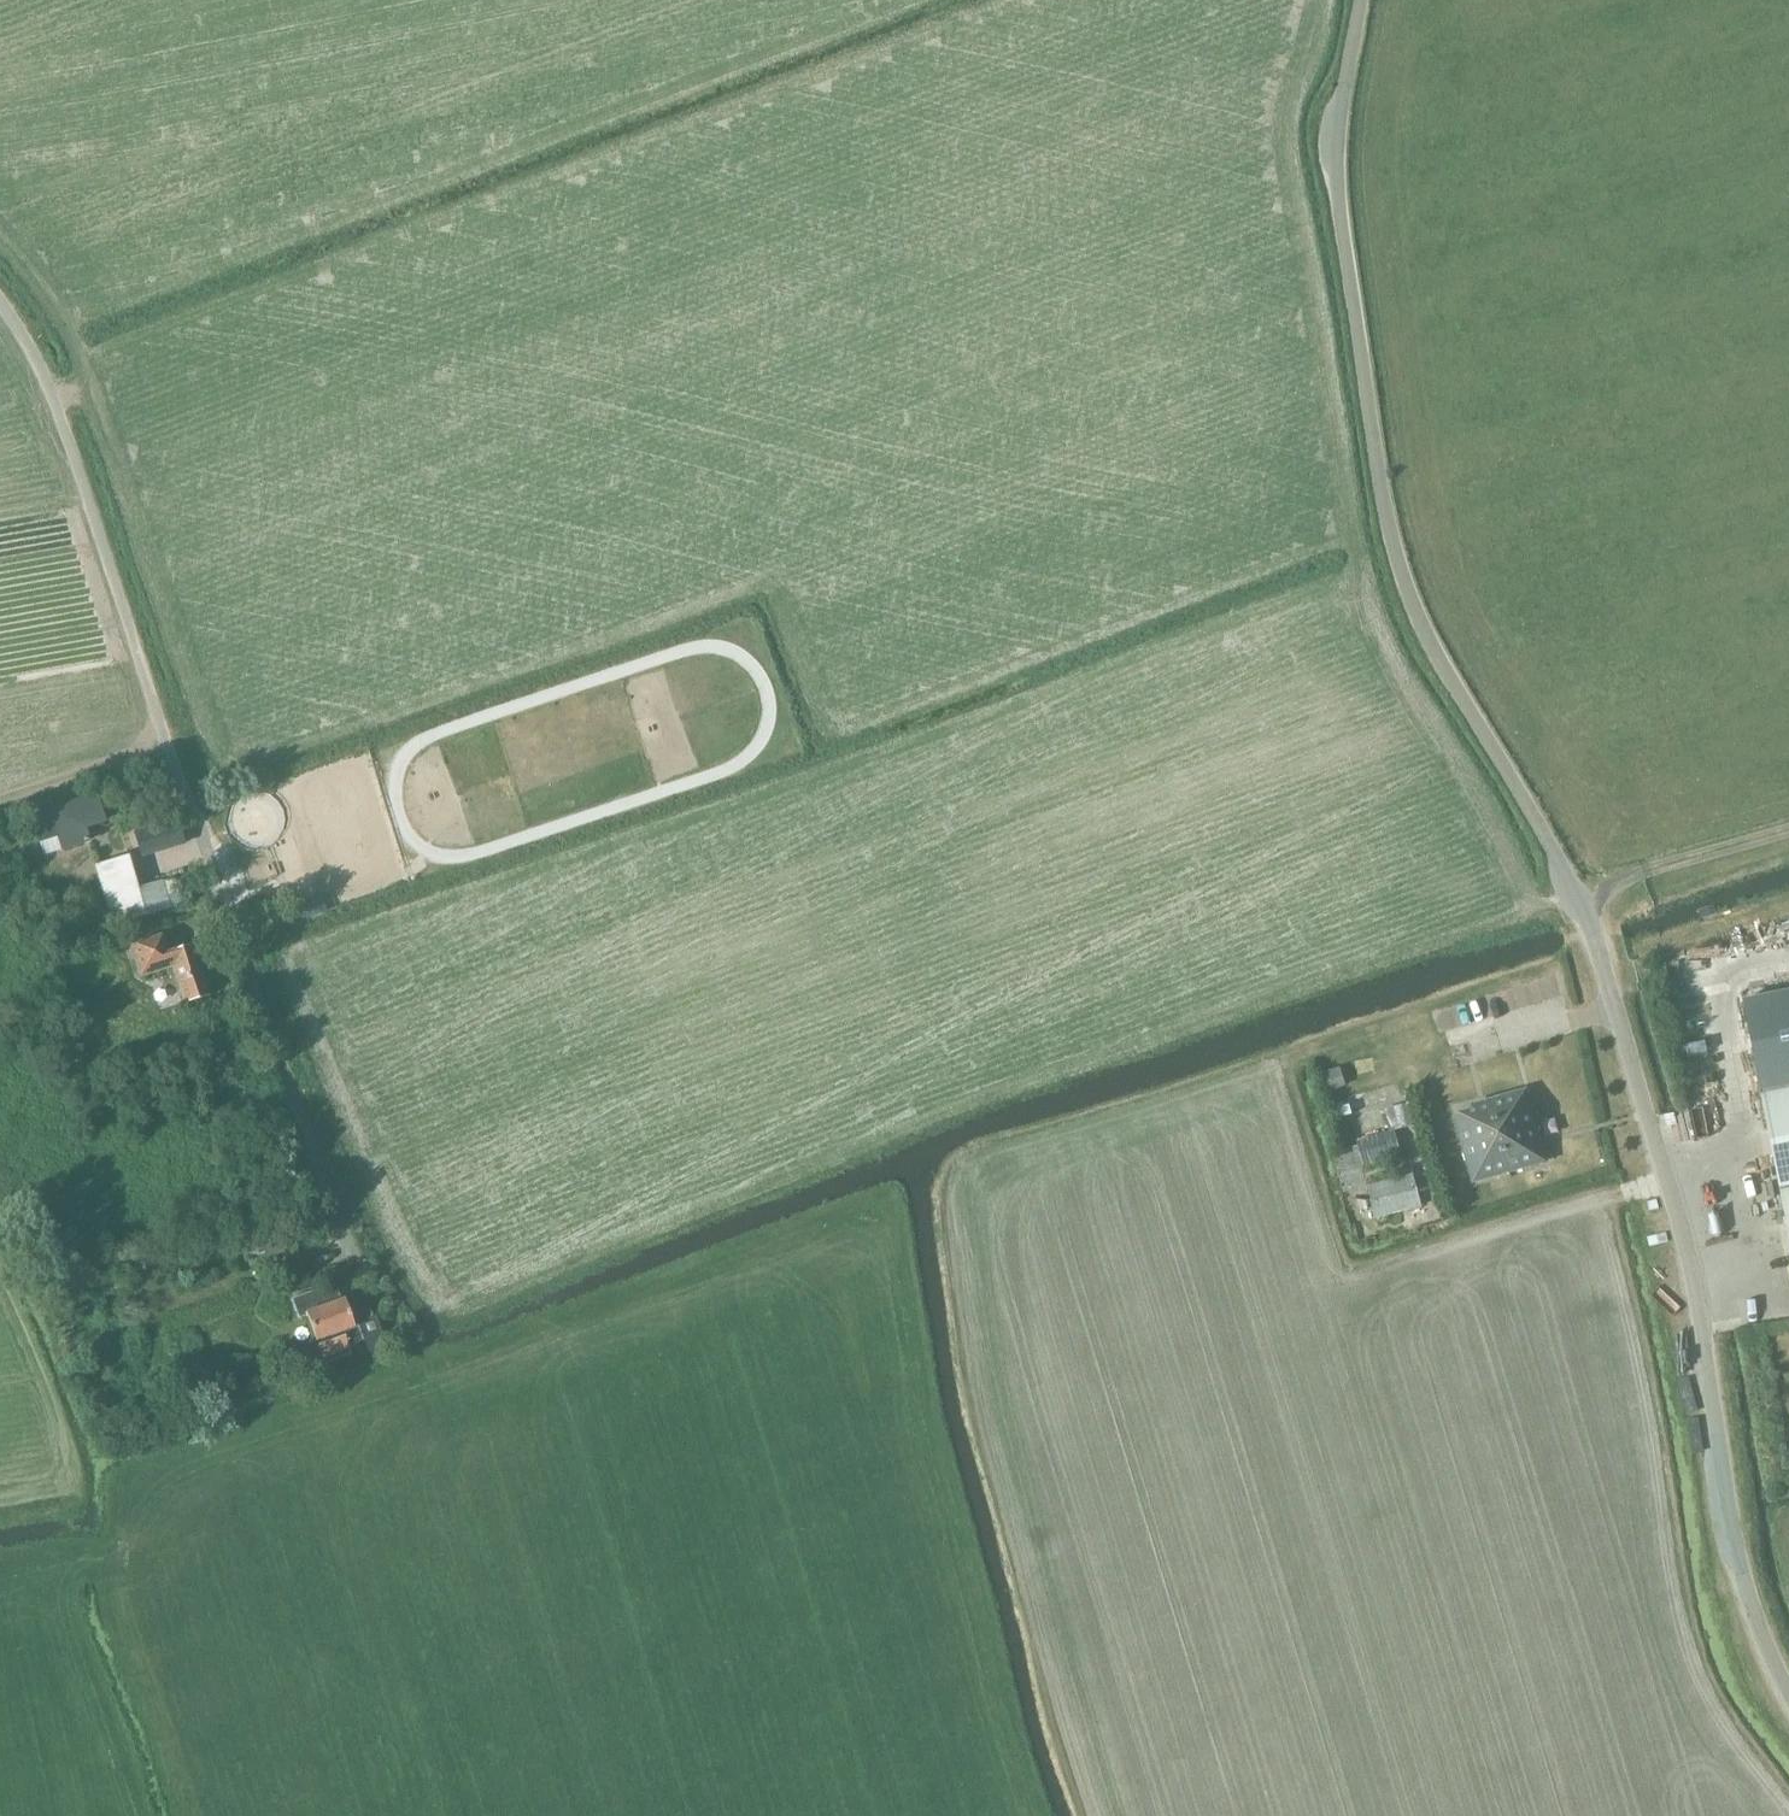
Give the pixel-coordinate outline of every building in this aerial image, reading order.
[(28,812),(34,827),(39,844),(57,837),(62,851),(87,842),(83,830),(103,823),(94,798),(50,812),(48,805),(28,812)] [(133,840),(139,859),(184,846),(178,826),(133,840)] [(113,927),(127,924),(169,911),(192,902),(188,891),(178,893),(174,879),(136,890),(130,868),(128,858),(95,867),(113,927)] [(171,968),(177,988),(182,1005),(208,997),(192,943),(167,951),(162,934),(129,945),(139,977),(158,971),(158,972),(171,968)] [(1745,1001),(1761,1084),(1766,1108),(1788,1227),(1788,992),(1745,1001)] [(1345,1086),(1340,1067),(1315,1074),(1321,1092),(1345,1086)] [(1548,1162),(1527,1088),(1471,1104),(1472,1108),(1453,1114),(1473,1183),(1548,1162)] [(1384,1109),(1389,1130),(1416,1122),(1411,1102),(1384,1109)] [(1353,1147),(1358,1167),(1402,1155),(1395,1129),(1357,1139),(1358,1145),(1353,1147)] [(1412,1174),(1367,1187),(1376,1220),(1402,1213),(1407,1211),(1421,1207),(1422,1207),(1412,1174)] [(1421,1207),(1407,1211),(1412,1230),(1426,1226),(1421,1207)] [(305,1315),(312,1336),(301,1346),(311,1366),(324,1363),(351,1354),(348,1348),(362,1341),(367,1354),(367,1353),(368,1354),(386,1348),(386,1347),(387,1346),(376,1314),(372,1316),(369,1308),(348,1315),(343,1301),(340,1302),(334,1284),(292,1299),(298,1317),(305,1315)]
